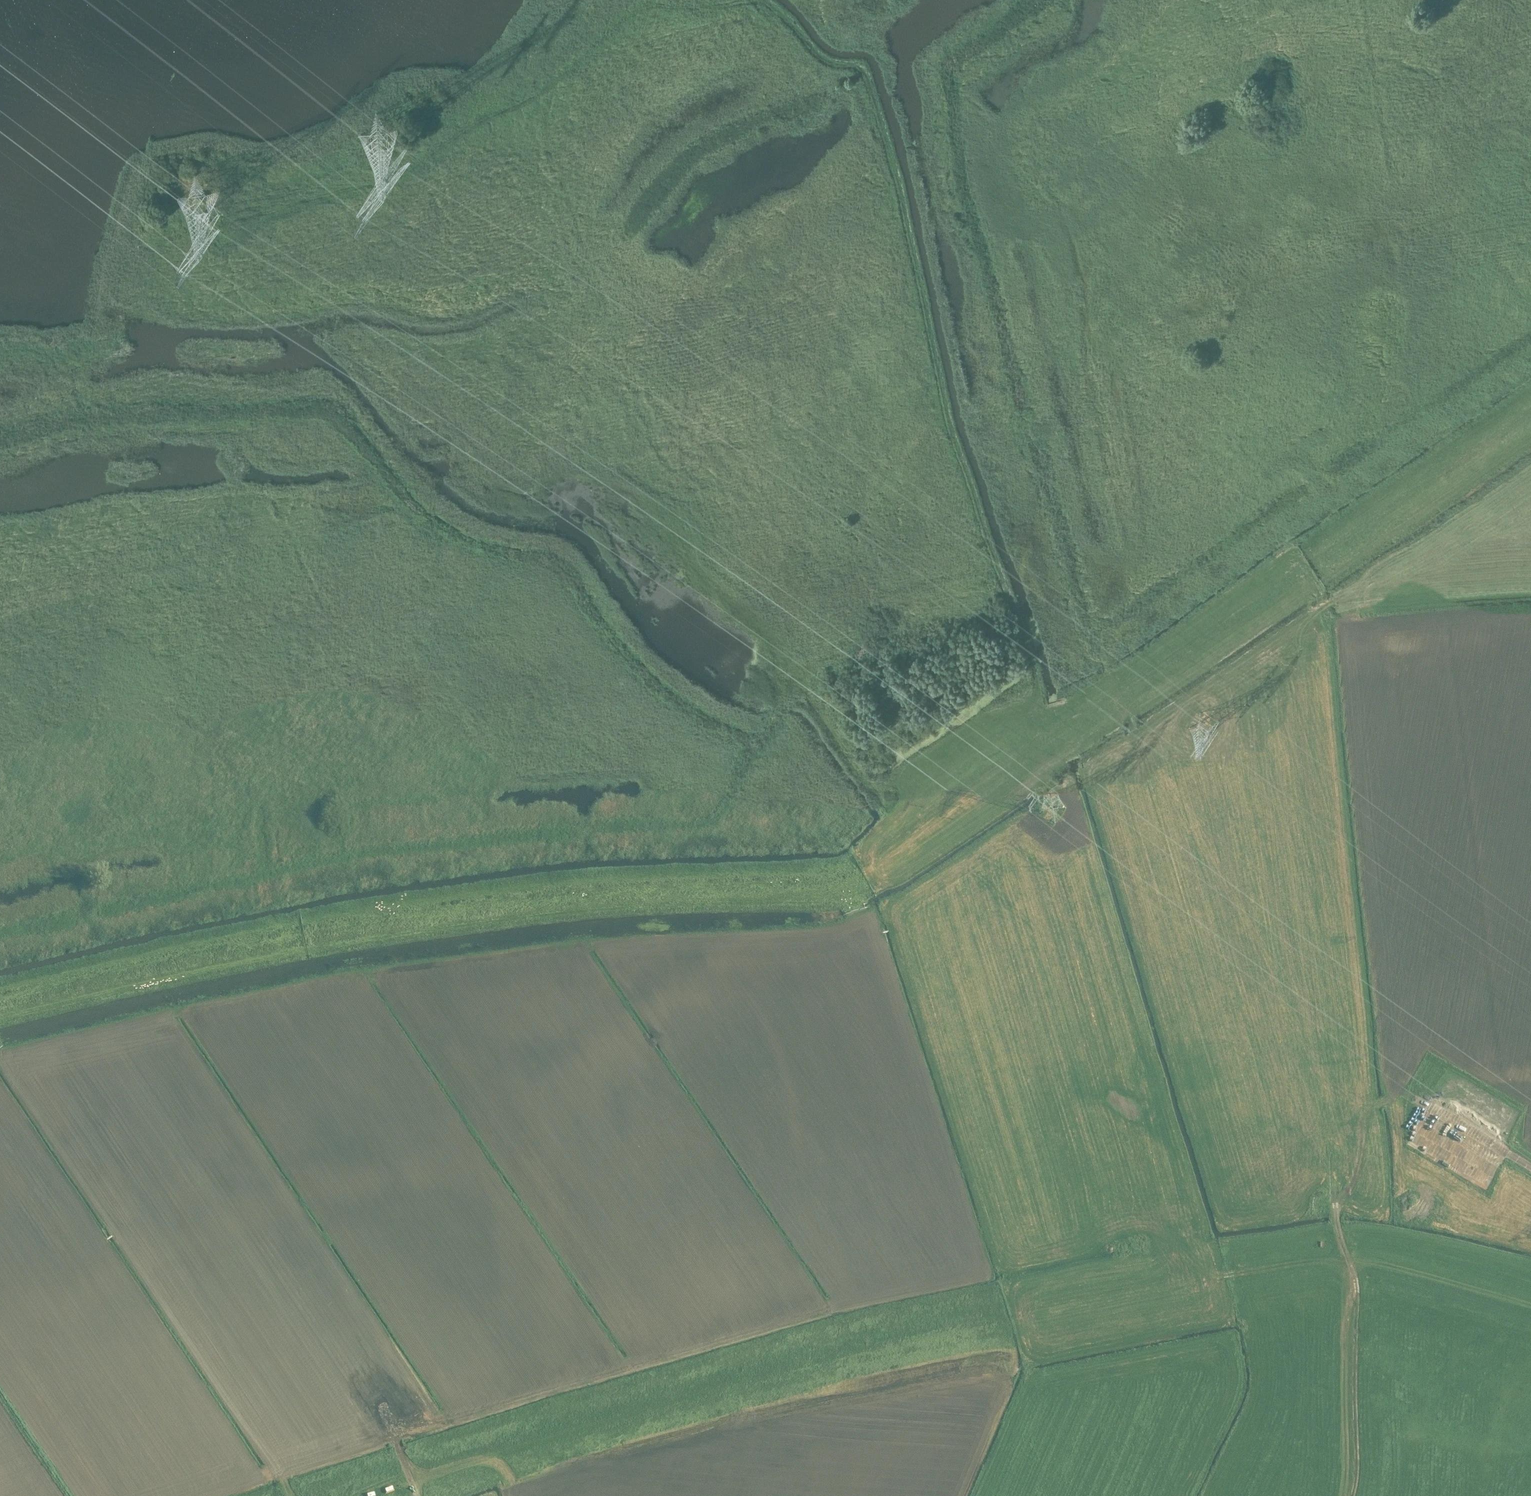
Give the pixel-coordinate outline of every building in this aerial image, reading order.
[(400,1431),(402,1436),(427,1425),(425,1420),(400,1431)]
